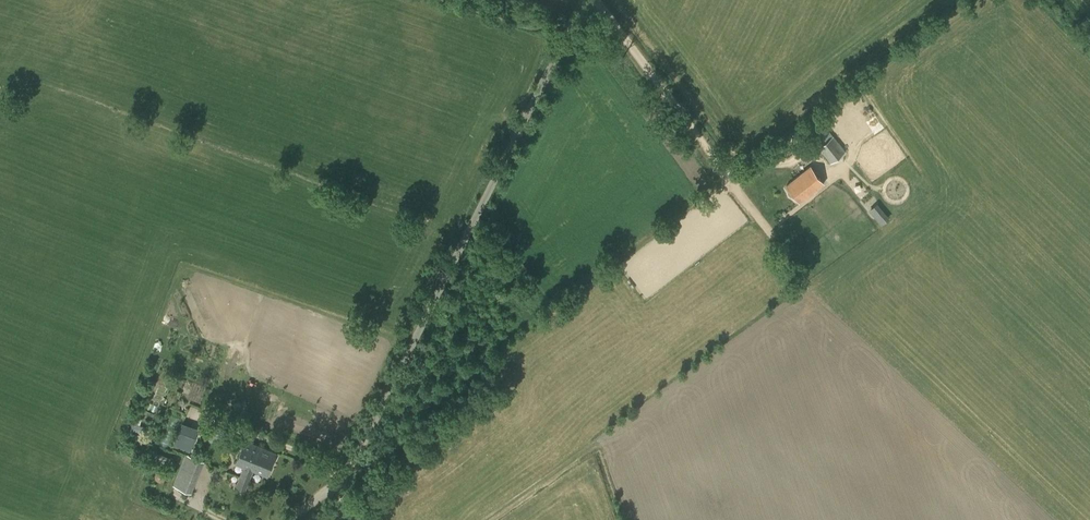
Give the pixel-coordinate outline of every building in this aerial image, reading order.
[(819,147),(831,163),(846,151),(833,135),(819,147)] [(800,202),(824,183),(810,166),(786,185),(800,202)] [(881,225),(890,218),(878,202),(869,209),(881,225)] [(173,446),(190,451),(198,426),(180,421),(173,446)] [(212,433),(224,437),(227,429),(214,424),(212,433)] [(236,463),(244,466),(236,486),(245,490),(253,470),(267,475),(276,452),(245,440),(236,463)] [(173,485),(192,493),(205,461),(186,454),(173,485)]
